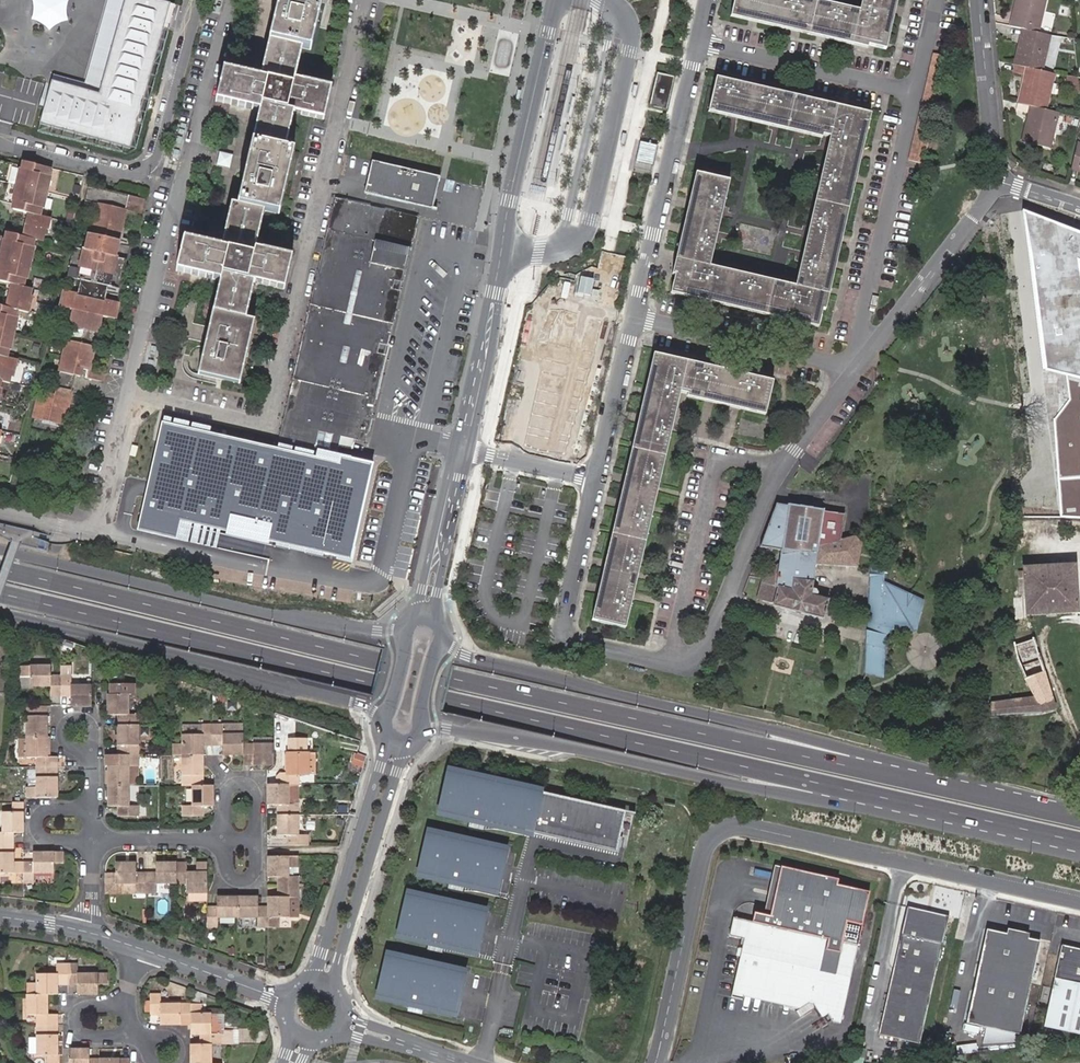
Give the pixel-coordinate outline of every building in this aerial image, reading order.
[(160,0),(107,0),(84,84),(53,75),(39,124),(130,149),(170,3),(160,0)] [(302,80),(302,81),(295,79),(302,48),(311,50),(322,0),(278,0),(261,71),(262,71),(261,77),(224,69),(215,101),(252,110),(253,109),(260,111),(252,143),(293,153),(293,151),(285,149),(294,114),(324,120),(331,87),(302,80)] [(894,0),(862,0),(859,11),(811,0),(734,0),(731,14),(867,46),(883,50),(894,0)] [(897,0),(894,0),(883,50),(886,50),(897,0)] [(1046,0),(1016,0),(1010,26),(1022,29),(1038,33),(1046,0)] [(867,46),(731,14),(730,17),(867,49),(867,46)] [(1048,44),(1050,35),(1038,33),(1022,29),(1014,65),(1026,67),(1042,71),(1046,55),(1048,44)] [(1056,57),(1058,46),(1048,44),(1046,55),(1056,57)] [(1024,75),(1026,67),(1014,65),(1012,73),(1024,75)] [(1046,110),(1054,74),(1042,71),(1026,67),(1024,75),(1018,103),(1030,106),(1046,110)] [(667,111),(674,77),(656,73),(648,107),(667,111)] [(1078,78),(1067,76),(1066,83),(1071,85),(1073,94),(1079,94),(1079,93),(1078,78)] [(822,310),(868,114),(716,78),(709,109),(822,136),(829,138),(795,287),(709,267),(729,181),(699,174),(675,276),(671,293),(705,301),(706,298),(819,325),(822,310)] [(1050,149),(1059,113),(1046,110),(1030,106),(1022,142),(1050,149)] [(822,136),(709,109),(708,112),(822,139),(822,136)] [(825,310),(870,114),(868,114),(822,310),(825,310)] [(424,137),(444,137),(444,116),(424,116),(424,137)] [(279,214),(293,153),(252,143),(238,204),(232,203),(221,246),(183,238),(175,271),(219,281),(197,374),(239,384),(254,320),(246,318),(254,282),(284,289),(292,256),(255,248),(264,211),(279,214)] [(1077,144),(1072,165),(1079,167),(1079,144),(1077,144)] [(228,168),(231,155),(218,151),(215,165),(228,168)] [(19,169),(17,169),(17,164),(0,160),(0,182),(16,185),(19,169)] [(47,193),(51,176),(49,176),(51,168),(24,162),(22,170),(20,169),(17,186),(47,193)] [(434,201),(440,178),(372,162),(365,193),(425,207),(434,201)] [(675,276),(699,174),(695,173),(672,275),(675,276)] [(16,185),(0,182),(0,200),(12,202),(16,185)] [(43,209),(47,193),(17,186),(13,202),(14,203),(13,210),(29,214),(40,216),(42,209),(43,209)] [(118,296),(126,260),(117,257),(127,211),(142,214),(145,200),(86,187),(82,201),(97,204),(91,235),(87,234),(84,250),(74,248),(67,277),(81,280),(77,295),(63,292),(60,307),(73,310),(69,328),(59,373),(54,395),(39,391),(33,419),(63,425),(74,376),(80,377),(82,369),(89,370),(87,379),(104,382),(106,374),(90,371),(103,317),(115,320),(119,305),(105,302),(107,293),(118,296)] [(329,223),(331,225),(279,446),(333,459),(338,436),(365,442),(385,355),(414,227),(417,225),(415,223),(417,216),(337,198),(337,200),(334,201),(336,204),(335,210),(332,212),(333,215),(332,221),(329,223)] [(1079,260),(1079,231),(1076,229),(1023,211),(1044,369),(1067,374),(1071,401),(1055,418),(1055,426),(1062,517),(1079,517),(1079,268),(1079,260)] [(46,237),(50,219),(40,216),(29,214),(24,237),(34,239),(42,241),(43,236),(46,237)] [(34,247),(33,246),(34,239),(24,237),(7,233),(5,241),(4,240),(0,256),(30,264),(34,247)] [(30,264),(0,256),(0,281),(12,284),(23,287),(25,279),(26,279),(30,264)] [(28,313),(32,297),(31,297),(30,296),(32,289),(23,287),(12,284),(6,307),(18,310),(28,313)] [(545,297),(572,303),(574,292),(547,287),(545,297)] [(819,325),(706,298),(705,301),(818,328),(819,325)] [(18,317),(16,317),(18,310),(6,307),(0,306),(0,331),(14,334),(18,317)] [(597,337),(606,339),(609,327),(601,325),(597,337)] [(14,334),(0,331),(0,356),(7,358),(9,350),(10,351),(14,334)] [(531,361),(541,363),(544,348),(534,346),(531,361)] [(594,621),(656,354),(653,354),(591,620),(594,621)] [(625,628),(680,393),(687,394),(766,412),(773,381),(656,354),(594,621),(625,628)] [(17,360),(7,358),(0,356),(0,381),(1,381),(9,383),(10,377),(12,378),(17,360)] [(766,412),(687,394),(686,397),(765,415),(766,412)] [(565,416),(551,415),(549,433),(555,433),(556,424),(575,425),(578,399),(567,398),(565,416)] [(377,475),(164,429),(151,490),(142,534),(184,543),(186,533),(187,527),(358,564),(377,475)] [(19,446),(21,436),(11,433),(9,444),(19,446)] [(5,446),(9,437),(1,434),(0,438),(0,444),(5,446)] [(815,570),(816,565),(845,567),(850,567),(858,568),(863,543),(855,536),(840,540),(845,514),(823,511),(823,510),(788,504),(788,506),(776,504),(760,547),(781,550),(778,569),(776,569),(772,571),(772,573),(762,572),(760,583),(766,584),(761,601),(773,605),(773,606),(822,619),(828,599),(821,597),(817,596),(819,592),(816,591),(812,589),(814,574),(815,570)] [(871,620),(874,567),(885,567),(870,563),(869,573),(869,577),(867,620),(871,620)] [(1077,612),(1074,566),(1024,568),(1024,572),(1018,573),(1018,580),(1024,579),(1027,615),(1077,612)] [(869,577),(869,573),(850,572),(850,567),(845,567),(845,572),(815,570),(814,574),(824,575),(819,592),(817,596),(821,597),(829,575),(869,577)] [(916,631),(924,601),(884,582),(885,567),(874,567),(871,620),(867,620),(865,646),(864,671),(883,676),(885,637),(893,630),(910,635),(916,631)] [(761,601),(766,584),(760,583),(756,599),(761,601)] [(1055,709),(1036,647),(1028,620),(1024,621),(1022,598),(1010,598),(1011,622),(1012,642),(1016,659),(1024,679),(1034,697),(990,703),(991,716),(1040,712),(1055,709)] [(48,698),(59,697),(59,677),(48,677),(48,668),(18,667),(18,679),(28,678),(28,688),(48,688),(48,698)] [(69,698),(69,707),(90,707),(90,687),(69,688),(68,677),(59,677),(59,697),(69,698)] [(105,695),(105,707),(105,716),(114,715),(114,726),(136,726),(136,716),(126,716),(126,695),(105,695)] [(24,738),(45,738),(44,707),(24,708),(24,738)] [(136,757),(136,726),(114,726),(114,757),(136,757)] [(182,757),(202,757),(202,747),(212,748),(212,727),(202,727),(202,729),(202,737),(184,737),(182,737),(182,748),(172,748),(172,757),(182,757)] [(243,727),(212,727),(212,748),(222,747),(222,757),(243,757),(243,747),(243,737),(243,727)] [(202,729),(184,729),(184,737),(202,737),(202,729)] [(33,758),(33,769),(55,769),(55,759),(50,759),(46,759),(45,738),(24,738),(24,739),(25,759),(33,758)] [(243,757),(244,767),(274,767),(274,739),(254,739),(254,747),(243,747),(243,757)] [(277,776),(277,786),(288,786),(298,786),(298,776),(308,776),(308,756),(287,756),(287,776),(277,776)] [(105,788),(126,788),(126,767),(135,767),(136,757),(114,757),(114,768),(105,767),(105,788)] [(191,788),(203,788),(202,763),(202,757),(182,757),(182,788),(191,788)] [(355,757),(352,766),(361,770),(363,760),(357,758),(355,757)] [(135,767),(126,767),(126,788),(136,788),(135,767)] [(25,801),(26,800),(56,800),(55,769),(33,769),(33,788),(25,788),(25,801)] [(623,814),(448,774),(439,815),(484,825),(483,827),(497,830),(498,828),(614,855),(623,814)] [(277,807),(277,816),(299,816),(298,807),(288,807),(288,786),(277,786),(268,786),(268,807),(277,807)] [(288,786),(288,807),(298,807),(298,786),(288,786)] [(203,808),(213,808),(213,787),(203,788),(191,788),(192,808),(182,808),(182,817),(203,817),(203,808)] [(105,788),(106,807),(115,807),(114,817),(136,817),(136,807),(126,808),(126,788),(105,788)] [(12,798),(13,791),(2,789),(1,797),(12,798)] [(13,845),(13,834),(23,834),(22,804),(12,804),(12,813),(2,814),(2,834),(0,834),(0,845),(13,845)] [(287,837),(287,847),(308,847),(308,838),(299,837),(299,816),(277,816),(278,837),(287,837)] [(463,886),(494,893),(504,852),(429,835),(420,876),(450,883),(449,885),(463,889),(463,886)] [(23,865),(13,865),(13,845),(0,845),(0,876),(23,876),(23,865)] [(64,865),(64,854),(33,855),(33,865),(23,865),(23,876),(24,886),(34,886),(34,876),(54,876),(54,865),(64,865)] [(279,879),(279,889),(299,889),(299,878),(292,878),(289,878),(289,869),(298,869),(299,869),(299,858),(269,858),(269,879),(279,879)] [(187,864),(177,865),(177,886),(187,885),(188,895),(190,895),(190,902),(208,903),(208,895),(208,884),(207,864),(197,864),(198,874),(187,874),(187,864)] [(115,874),(106,875),(106,886),(106,896),(148,895),(147,874),(137,874),(136,865),(115,865),(115,874)] [(157,886),(177,886),(177,865),(156,865),(156,874),(147,874),(148,895),(157,895),(157,886)] [(756,911),(753,921),(843,942),(845,931),(860,935),(871,891),(839,883),(840,878),(783,865),(771,914),(756,911)] [(298,869),(289,869),(289,878),(292,878),(292,875),(298,875),(298,869)] [(279,898),(269,899),(269,908),(269,929),(280,929),(279,920),(289,920),(299,920),(299,889),(279,889),(279,898)] [(443,948),(474,955),(483,913),(409,896),(400,938),(430,944),(429,947),(443,950),(443,948)] [(238,920),(238,899),(218,899),(218,908),(208,908),(208,930),(218,930),(218,920),(238,920)] [(259,908),(259,899),(238,899),(238,920),(259,920),(260,930),(269,929),(269,908),(259,908)] [(945,917),(904,908),(875,1035),(915,1044),(945,917)] [(833,1022),(840,1023),(857,945),(860,935),(845,931),(843,942),(753,921),(734,918),(730,936),(744,939),(732,994),(799,1009),(808,1003),(814,1004),(823,1018),(828,1014),(833,1022)] [(1036,941),(983,930),(964,1022),(1016,1033),(1036,941)] [(1059,946),(1040,1028),(1079,1036),(1079,951),(1059,946)] [(423,1009),(453,1016),(463,975),(389,957),(379,999),(409,1006),(409,1008),(422,1011),(423,1009)] [(26,987),(26,997),(47,996),(56,996),(56,987),(67,987),(67,968),(56,968),(56,977),(36,977),(36,987),(26,987)] [(78,997),(98,997),(98,986),(109,986),(108,976),(78,976),(78,968),(67,968),(67,987),(78,987),(78,997)] [(192,989),(192,1005),(203,1005),(203,993),(192,989)] [(162,1017),(163,1027),(183,1027),(183,1017),(192,1017),(192,1005),(163,1005),(163,995),(152,996),(153,1017),(162,1017)] [(47,996),(26,997),(27,1019),(36,1018),(36,1028),(57,1028),(57,1018),(47,1018),(47,996)] [(203,1048),(214,1048),(215,1048),(224,1047),(233,1048),(232,1034),(224,1034),(223,1015),(214,1015),(203,1016),(203,1005),(192,1005),(192,1017),(193,1027),(193,1038),(203,1037),(203,1048)] [(36,1028),(37,1059),(47,1059),(47,1062),(58,1062),(57,1028),(36,1028)] [(214,1048),(203,1048),(193,1048),(193,1062),(214,1062),(214,1048)] [(537,1053),(527,1049),(525,1055),(535,1058),(537,1053)] [(69,1062),(90,1062),(89,1052),(68,1052),(69,1062)]
